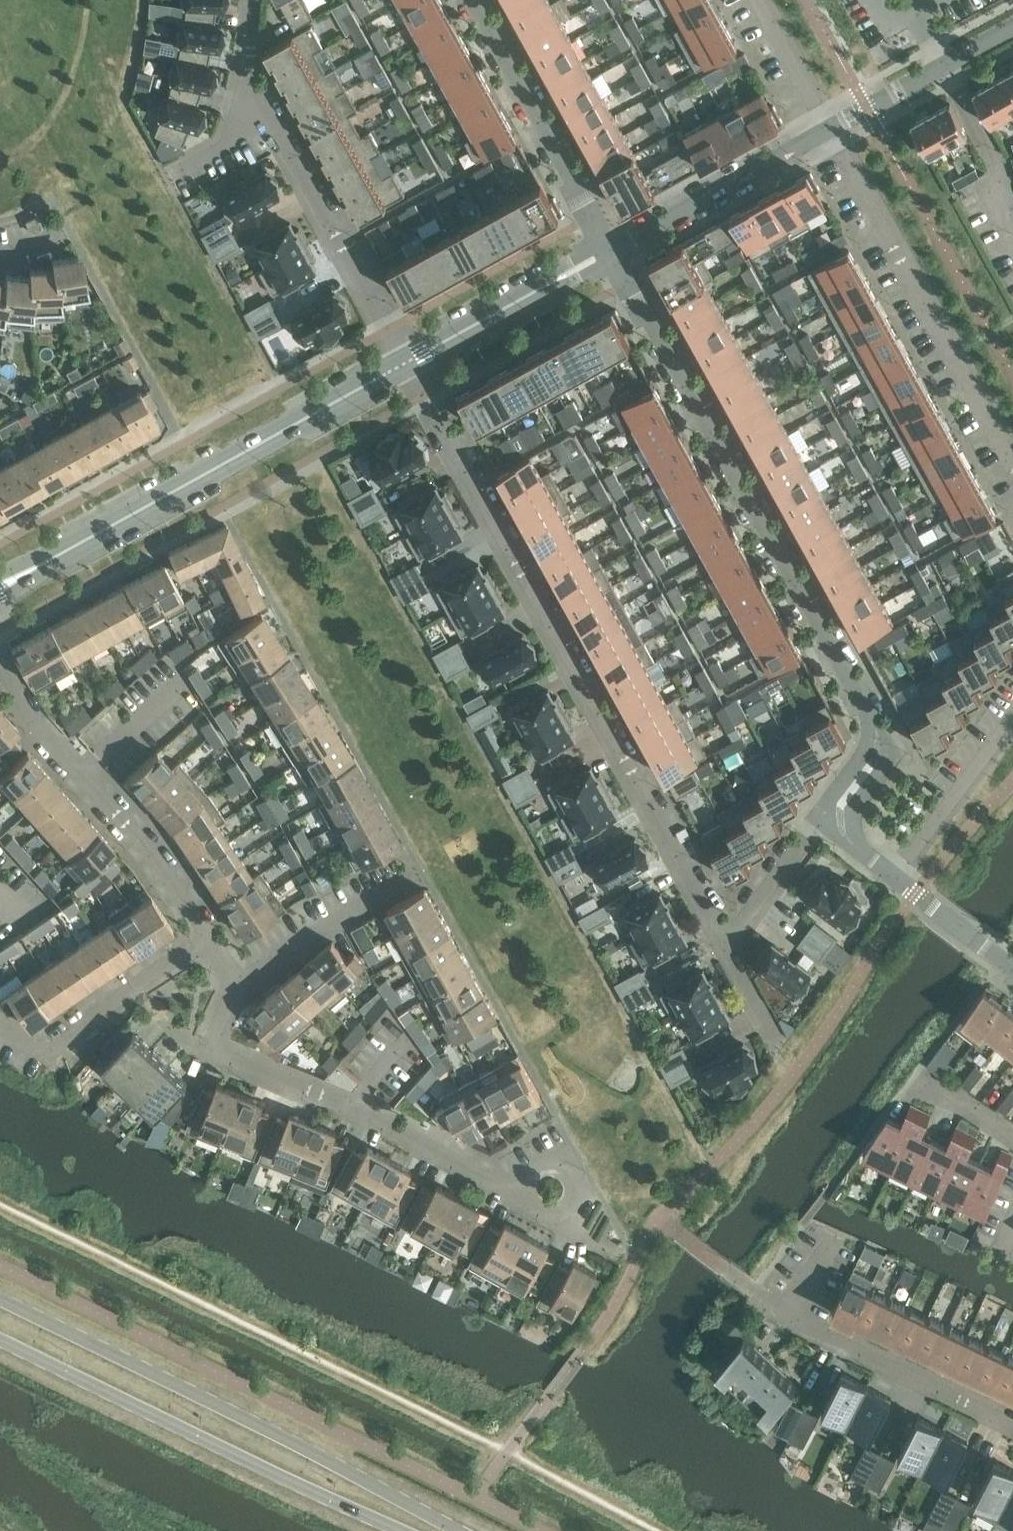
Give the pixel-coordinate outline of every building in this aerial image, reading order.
[(183,22),(214,26),(214,25),(216,8),(223,8),(227,0),(181,0),(183,6),(185,7),(183,22)] [(294,29),(313,18),(303,0),(279,0),(294,29)] [(364,0),(355,5),(361,16),(370,11),(364,0)] [(411,24),(444,6),(440,0),(410,0),(401,5),(411,24)] [(518,20),(550,2),(549,0),(509,0),(507,1),(518,20)] [(595,2),(601,12),(610,8),(605,0),(598,0),(595,2)] [(665,13),(688,0),(658,0),(665,13)] [(675,32),(718,8),(716,9),(711,0),(688,0),(665,13),(665,14),(673,9),(683,26),(675,31),(675,32)] [(518,20),(528,39),(561,21),(550,2),(518,20)] [(411,24),(422,43),(454,25),(444,6),(411,24)] [(675,32),(686,51),(726,28),(716,10),(718,9),(718,8),(675,32)] [(343,16),(352,31),(360,27),(352,12),(343,16)] [(624,21),(630,32),(639,27),(633,16),(624,21)] [(180,44),(177,59),(177,60),(207,67),(207,66),(211,48),(218,49),(224,38),(221,26),(214,25),(214,26),(183,22),(181,21),(176,32),(178,44),(180,44)] [(528,39),(539,58),(571,40),(561,21),(528,39)] [(610,29),(616,40),(625,35),(619,24),(610,29)] [(422,43),(432,62),(464,44),(454,25),(422,43)] [(276,72),(277,74),(315,53),(324,48),(311,26),(265,51),(272,65),(275,63),(279,71),(276,72)] [(360,27),(352,31),(360,46),(369,41),(360,27)] [(639,27),(630,32),(636,42),(645,38),(639,27)] [(370,33),(376,43),(385,38),(379,28),(370,33)] [(726,28),(686,51),(696,70),(737,48),(726,28)] [(625,35),(616,40),(622,50),(631,45),(625,35)] [(385,38),(376,43),(382,54),(391,49),(385,38)] [(539,58),(549,77),(582,59),(571,40),(539,58)] [(432,62),(442,81),(475,63),(464,44),(432,62)] [(287,84),(291,91),(326,72),(315,53),(277,74),(284,86),(287,84)] [(367,59),(375,74),(384,69),(375,54),(367,59)] [(645,59),(651,70),(660,65),(654,54),(645,59)] [(172,82),(167,97),(196,107),(196,106),(202,89),(209,90),(216,80),(214,68),(207,66),(207,67),(177,60),(177,59),(175,59),(168,69),(170,82),(172,82)] [(549,77),(560,96),(592,78),(582,59),(549,77)] [(732,60),(722,65),(726,74),(737,69),(732,60)] [(631,67),(637,77),(646,73),(640,62),(631,67)] [(442,81),(453,99),(485,81),(475,63),(442,81)] [(391,70),(397,81),(406,76),(400,65),(391,70)] [(660,65),(651,70),(657,80),(666,75),(660,65)] [(726,74),(722,65),(711,71),(716,80),(726,74)] [(298,105),(302,113),(338,95),(347,90),(334,68),(326,72),(291,91),(291,92),(288,93),(295,107),(298,105)] [(384,69),(375,74),(383,88),(392,83),(384,69)] [(138,72),(136,84),(148,87),(151,75),(138,72)] [(992,82),(1010,114),(1012,112),(1012,75),(1011,72),(992,82)] [(646,73),(637,77),(643,88),(651,83),(646,73)] [(406,76),(397,81),(403,91),(412,87),(406,76)] [(560,96),(570,114),(603,96),(592,78),(560,96)] [(453,99),(463,118),(496,100),(485,81),(453,99)] [(694,81),(684,86),(689,95),(699,89),(694,81)] [(1010,114),(992,82),(972,93),(990,125),(1010,114)] [(689,95),(684,86),(673,92),(678,101),(689,95)] [(311,135),(312,136),(350,116),(349,114),(357,110),(347,90),(338,95),(302,113),(300,114),(307,128),(310,126),(314,134),(311,135)] [(737,93),(760,136),(761,136),(760,134),(783,121),(774,105),(770,107),(761,91),(742,101),(737,93)] [(718,104),(740,145),(759,134),(760,136),(737,93),(718,104)] [(167,97),(165,96),(158,106),(158,118),(160,119),(154,134),(182,146),(189,128),(196,130),(204,120),(203,108),(196,106),(196,107),(167,97)] [(390,100),(398,116),(407,111),(399,96),(390,100)] [(570,114),(580,133),(613,115),(603,96),(570,114)] [(465,141),(465,142),(506,119),(496,100),(463,118),(473,137),(465,141)] [(650,106),(656,116),(665,111),(659,101),(650,106)] [(412,108),(418,119),(427,114),(421,103),(412,108)] [(950,103),(930,114),(948,146),(968,135),(950,103)] [(704,123),(723,157),(722,155),(740,145),(718,104),(717,104),(722,113),(704,123)] [(407,111),(398,116),(406,130),(415,125),(407,111)] [(665,111),(656,116),(662,127),(671,122),(665,111)] [(427,114),(418,119),(424,129),(433,124),(427,114)] [(948,146),(930,114),(910,125),(928,157),(948,146)] [(580,133),(591,152),(623,134),(613,115),(580,133)] [(323,156),(324,159),(361,136),(350,116),(312,136),(319,149),(321,147),(326,155),(323,156)] [(506,119),(465,142),(476,162),(517,139),(506,119)] [(685,133),(703,165),(721,155),(722,157),(723,157),(704,123),(685,133)] [(659,139),(669,157),(685,148),(675,130),(659,139)] [(644,171),(644,172),(655,192),(703,165),(685,133),(684,133),(691,145),(685,148),(669,157),(644,171)] [(591,152),(601,171),(634,153),(623,134),(591,152)] [(334,177),(336,180),(374,159),(361,136),(324,159),(330,170),(333,168),(337,176),(334,177)] [(413,143),(421,158),(430,153),(422,138),(413,143)] [(433,146),(439,157),(448,152),(442,141),(433,146)] [(448,152),(439,157),(445,167),(454,162),(448,152)] [(501,157),(511,173),(519,169),(510,152),(501,157)] [(430,153),(421,158),(430,172),(438,168),(430,153)] [(610,191),(644,172),(644,171),(634,153),(601,171),(612,190),(610,191)] [(346,198),(346,199),(384,177),(374,159),(336,180),(342,191),(345,189),(349,197),(346,198)] [(491,162),(482,167),(492,184),(501,179),(491,162)] [(492,184),(482,167),(474,172),(483,189),(492,184)] [(975,168),(964,175),(968,182),(979,176),(975,168)] [(225,194),(228,209),(239,219),(281,195),(278,181),(267,171),(254,178),(252,174),(236,183),(238,187),(225,194)] [(644,172),(610,191),(612,190),(625,213),(641,204),(639,201),(655,192),(644,172)] [(787,183),(810,226),(811,226),(806,217),(825,207),(816,190),(820,189),(811,172),(788,185),(787,183)] [(384,177),(346,199),(353,212),(356,210),(361,219),(405,195),(392,173),(384,177)] [(968,182),(964,175),(953,181),(957,188),(968,182)] [(453,183),(445,188),(454,205),(463,200),(453,183)] [(518,184),(517,185),(541,228),(540,226),(563,213),(554,197),(550,199),(541,183),(523,193),(518,184)] [(787,185),(769,196),(791,236),(810,226),(787,183),(786,183),(787,185)] [(517,185),(498,196),(521,236),(539,226),(540,228),(541,228),(517,185)] [(454,205),(445,188),(436,193),(445,210),(454,205)] [(502,204),(484,214),(503,249),(502,247),(521,236),(498,196),(502,204)] [(749,204),(768,238),(786,228),(790,237),(791,236),(769,196),(750,206),(749,204)] [(416,204),(407,209),(416,226),(425,221),(416,204)] [(749,206),(731,216),(749,249),(768,238),(749,204),(748,204),(749,206)] [(416,226),(407,209),(398,214),(407,230),(416,226)] [(484,214),(465,225),(483,257),(501,247),(502,249),(503,249),(484,214)] [(32,232),(42,227),(37,216),(27,222),(32,232)] [(731,216),(692,238),(703,258),(741,237),(748,249),(749,249),(731,216)] [(379,224),(388,241),(397,236),(388,219),(379,224)] [(210,248),(234,235),(234,234),(233,234),(227,223),(204,236),(210,247),(210,248)] [(260,270),(260,271),(308,244),(299,229),(295,231),(290,223),(273,233),(270,228),(253,238),(268,265),(260,270)] [(442,226),(441,227),(465,270),(464,268),(483,257),(465,225),(447,235),(442,226)] [(441,227),(423,237),(445,278),(464,268),(465,270),(441,227)] [(234,235),(210,248),(210,249),(211,249),(217,260),(240,247),(234,236),(235,236),(234,235)] [(426,246),(408,256),(427,291),(428,290),(427,288),(445,278),(423,237),(422,238),(426,246)] [(660,281),(703,258),(692,238),(667,252),(665,248),(649,257),(662,280),(660,281)] [(831,239),(820,245),(825,253),(836,248),(831,239)] [(308,244),(260,271),(273,294),(283,289),(285,294),(302,285),(299,280),(317,270),(312,262),(316,260),(308,244)] [(825,253),(820,245),(810,251),(815,259),(825,253)] [(725,259),(729,268),(746,258),(741,250),(725,259)] [(809,250),(801,254),(807,264),(815,259),(810,251),(809,250)] [(808,272),(819,292),(862,268),(861,268),(859,269),(849,250),(808,272)] [(78,256),(53,259),(63,318),(64,318),(61,300),(89,295),(78,256)] [(427,291),(408,256),(389,267),(398,283),(394,285),(403,301),(426,289),(427,291)] [(662,281),(672,299),(713,277),(703,258),(660,281),(660,282),(662,281)] [(53,269),(31,269),(33,328),(34,328),(34,319),(63,318),(53,259),(52,260),(53,269)] [(793,260),(783,266),(788,274),(798,269),(793,260)] [(788,274),(783,266),(772,271),(777,280),(788,274)] [(742,272),(748,282),(756,277),(751,267),(742,272)] [(234,268),(227,272),(233,283),(240,279),(234,268)] [(819,292),(829,311),(870,288),(860,270),(862,269),(862,268),(819,292)] [(7,275),(2,332),(3,332),(4,325),(33,328),(31,269),(29,269),(29,277),(7,275)] [(672,299),(683,318),(715,300),(705,282),(713,277),(672,299)] [(756,277),(748,282),(754,293),(762,288),(756,277)] [(791,282),(773,292),(778,301),(782,299),(787,296),(796,291),(791,282)] [(829,311),(840,330),(883,306),(882,306),(880,307),(870,288),(829,311)] [(293,317),(295,331),(306,341),(315,336),(319,342),(333,340),(343,329),(340,323),(348,318),(346,303),(335,293),(293,317)] [(778,301),(784,311),(793,306),(787,296),(782,299),(778,301)] [(252,325),(277,312),(276,311),(275,311),(269,300),(246,313),(253,324),(252,325)] [(683,318),(693,337),(726,319),(715,300),(683,318)] [(764,308),(770,319),(779,314),(773,304),(764,308)] [(793,306),(784,311),(790,322),(799,317),(793,306)] [(840,330),(850,349),(891,326),(881,308),(883,307),(883,306),(840,330)] [(592,320),(611,355),(630,344),(621,328),(625,326),(616,310),(593,322),(592,320)] [(277,312),(252,325),(253,326),(253,325),(259,337),(282,324),(276,313),(277,313),(277,312)] [(779,314),(770,319),(776,330),(785,325),(779,314)] [(693,337),(703,356),(736,338),(726,319),(693,337)] [(592,322),(574,333),(592,365),(611,355),(592,320),(591,321),(592,322)] [(860,367),(861,368),(903,344),(901,345),(891,326),(850,349),(851,350),(859,345),(869,363),(860,367)] [(554,341),(578,384),(574,375),(592,365),(574,333),(555,343),(554,341)] [(799,338),(805,349),(814,344),(808,334),(799,338)] [(114,343),(120,353),(129,348),(123,338),(114,343)] [(703,356),(714,375),(746,357),(736,338),(703,356)] [(555,343),(536,354),(559,394),(578,384),(554,341),(555,343)] [(785,346),(791,357),(800,352),(794,341),(785,346)] [(814,344),(805,349),(811,360),(820,355),(814,344)] [(861,368),(871,387),(912,364),(902,345),(904,344),(903,344),(861,368)] [(819,350),(825,360),(833,355),(828,345),(819,350)] [(800,352),(791,357),(797,367),(806,362),(800,352)] [(123,359),(129,369),(138,364),(132,354),(123,359)] [(517,362),(516,362),(535,396),(553,386),(558,395),(559,394),(536,354),(518,364),(517,362)] [(714,375),(724,394),(757,376),(746,357),(714,375)] [(517,364),(498,375),(516,407),(535,396),(516,362),(517,364)] [(871,387),(882,405),(924,382),(924,381),(922,382),(912,364),(871,387)] [(66,372),(71,381),(81,375),(76,366),(66,372)] [(820,376),(826,387),(835,382),(829,372),(820,376)] [(93,375),(83,381),(88,389),(98,383),(93,375)] [(479,383),(478,383),(497,417),(516,407),(498,375),(480,385),(479,383)] [(625,380),(634,397),(643,392),(634,375),(625,380)] [(724,394),(735,413),(767,395),(757,376),(724,394)] [(4,391),(8,382),(0,378),(0,389),(4,391)] [(815,380),(806,385),(812,395),(821,390),(815,380)] [(88,389),(83,381),(73,386),(77,395),(88,389)] [(611,381),(603,385),(612,402),(621,397),(611,381)] [(835,382),(826,387),(832,397),(841,393),(835,382)] [(882,405),(892,424),(933,402),(923,383),(925,382),(924,382),(882,405)] [(497,417),(478,383),(479,385),(456,398),(465,414),(469,412),(478,428),(497,417)] [(612,402),(603,385),(594,390),(603,407),(612,402)] [(622,405),(633,425),(665,407),(655,388),(622,405)] [(53,390),(42,396),(47,405),(58,399),(53,390)] [(821,390),(812,395),(818,405),(826,400),(821,390)] [(140,391),(119,402),(138,436),(158,424),(150,410),(155,407),(147,391),(141,394),(140,391)] [(735,413),(745,431),(778,414),(767,395),(735,413)] [(47,405),(42,396),(32,402),(37,411),(47,405)] [(574,401),(565,406),(574,423),(583,418),(574,401)] [(119,402),(100,412),(119,446),(138,436),(119,402)] [(892,424),(902,443),(945,420),(945,419),(943,420),(933,402),(892,424)] [(574,423),(565,406),(556,411),(566,428),(574,423)] [(633,425),(643,444),(676,426),(665,407),(633,425)] [(841,414),(847,424),(855,420),(850,409),(841,414)] [(100,412),(81,423),(100,457),(119,446),(100,412)] [(745,431),(756,450),(788,432),(778,414),(745,431)] [(18,417),(7,423),(12,431),(22,426),(18,417)] [(827,422),(833,432),(841,427),(836,417),(827,422)] [(855,420),(847,424),(853,435),(861,430),(855,420)] [(902,443),(913,462),(954,440),(943,421),(945,420),(902,443)] [(536,422),(527,427),(537,444),(546,439),(536,422)] [(7,423),(0,427),(0,435),(1,437),(12,431),(7,423)] [(81,423),(63,433),(81,467),(100,457),(81,423)] [(643,444),(654,463),(686,445),(676,426),(643,444)] [(537,444),(527,427),(519,432),(528,448),(537,444)] [(841,427),(833,432),(839,443),(847,438),(841,427)] [(756,450),(766,469),(799,451),(788,432),(756,450)] [(63,433),(44,444),(62,478),(81,467),(63,433)] [(371,458),(374,473),(385,483),(427,460),(424,445),(413,435),(404,440),(401,434),(386,436),(377,447),(380,453),(371,458)] [(572,459),(576,456),(584,452),(575,435),(571,434),(561,439),(572,459)] [(584,438),(590,449),(599,444),(593,434),(584,438)] [(500,442),(509,459),(518,454),(508,438),(500,442)] [(913,462),(923,481),(966,457),(964,458),(954,440),(913,462)] [(44,444),(25,454),(43,488),(62,478),(44,444)] [(599,444),(590,449),(596,460),(605,455),(599,444)] [(654,463),(664,482),(697,464),(686,445),(654,463)] [(862,452),(868,462),(876,457),(871,447),(862,452)] [(766,469),(777,488),(809,470),(799,451),(766,469)] [(584,452),(576,456),(582,467),(590,462),(584,452)] [(25,454),(6,465),(25,498),(43,488),(25,454)] [(848,460),(854,470),(862,465),(857,455),(848,460)] [(507,494),(507,495),(542,476),(531,456),(498,474),(509,493),(507,494)] [(876,457),(868,462),(873,473),(882,468),(876,457)] [(923,481),(934,500),(975,477),(964,459),(966,458),(966,457),(923,481)] [(664,482),(675,501),(707,483),(697,464),(664,482)] [(0,468),(0,499),(6,509),(25,498),(6,465),(0,468)] [(862,465),(854,470),(859,481),(868,476),(862,465)] [(777,488),(787,507),(820,489),(809,470),(777,488)] [(509,494),(520,512),(561,490),(550,471),(542,476),(507,495),(508,495),(509,494)] [(605,476),(611,487),(620,482),(614,471),(605,476)] [(944,518),(944,519),(987,495),(985,496),(975,477),(934,500),(934,501),(943,496),(952,514),(944,518)] [(591,484),(597,495),(606,490),(600,479),(591,484)] [(620,482),(611,487),(617,497),(626,493),(620,482)] [(675,501),(685,520),(718,502),(707,483),(675,501)] [(883,489),(888,500),(897,495),(891,485),(883,489)] [(393,511),(406,535),(454,509),(445,493),(441,495),(437,487),(419,497),(416,492),(399,502),(401,506),(393,511)] [(356,512),(356,513),(380,499),(380,498),(379,499),(373,488),(350,501),(356,512)] [(787,507),(797,526),(830,508),(820,489),(787,507)] [(528,532),(562,513),(571,509),(561,490),(520,512),(530,531),(528,532)] [(606,490),(597,495),(603,505),(611,500),(606,490)] [(869,498),(874,508),(883,503),(877,493),(869,498)] [(897,495),(888,500),(894,511),(903,506),(897,495)] [(987,495),(944,519),(955,539),(996,516),(985,497),(987,496),(987,495)] [(380,499),(356,513),(357,513),(363,524),(386,511),(380,501),(381,500),(380,499)] [(685,520),(696,539),(728,521),(718,502),(685,520)] [(883,503),(874,508),(880,519),(889,514),(883,503)] [(797,526),(808,545),(840,527),(830,508),(797,526)] [(454,509),(406,535),(419,559),(428,554),(430,559),(448,549),(445,545),(463,535),(458,527),(463,524),(454,509)] [(626,514),(632,525),(641,520),(635,509),(626,514)] [(530,532),(540,550),(573,532),(562,513),(528,532),(528,533),(530,532)] [(612,522),(618,533),(626,528),(620,517),(612,522)] [(641,520),(632,525),(638,535),(646,530),(641,520)] [(696,539),(706,557),(739,540),(728,521),(696,539)] [(904,527),(909,538),(918,533),(912,523),(904,527)] [(215,556),(223,573),(244,563),(226,525),(205,535),(215,556)] [(808,545),(818,564),(851,546),(840,527),(808,545)] [(626,528),(618,533),(623,543),(632,538),(626,528)] [(989,529),(974,538),(979,546),(994,538),(989,529)] [(890,535),(895,546),(904,541),(898,531),(890,535)] [(549,570),(583,551),(573,532),(540,550),(551,569),(549,570)] [(918,533),(909,538),(915,548),(924,544),(918,533)] [(178,573),(215,556),(205,535),(168,552),(178,573)] [(979,546),(974,538),(959,546),(964,554),(979,546)] [(706,557),(717,576),(749,558),(739,540),(706,557)] [(904,541),(895,546),(901,556),(910,552),(904,541)] [(818,564),(829,583),(861,565),(851,546),(818,564)] [(647,552),(653,562),(662,558),(656,547),(647,552)] [(938,557),(943,566),(958,558),(953,549),(938,557)] [(551,569),(561,588),(594,570),(583,551),(549,570),(549,571),(551,569)] [(633,559),(639,570),(647,565),(641,555),(633,559)] [(662,558),(653,562),(659,573),(667,568),(662,558)] [(717,576),(727,595),(759,577),(749,558),(717,576)] [(244,563),(223,573),(241,610),(262,600),(244,563)] [(164,564),(144,575),(168,617),(187,606),(164,564)] [(436,588),(449,612),(496,586),(488,570),(484,572),(479,564),(461,574),(459,569),(442,579),(444,584),(436,588)] [(398,589),(398,590),(423,576),(422,575),(421,576),(415,565),(392,578),(399,589),(398,589)] [(570,608),(604,589),(613,584),(603,565),(594,570),(561,588),(572,607),(570,608)] [(647,565),(639,570),(644,581),(653,576),(647,565)] [(829,583),(839,602),(872,584),(861,565),(829,583)] [(910,573),(916,584),(925,579),(919,568),(910,573)] [(997,578),(1012,607),(1012,569),(997,578)] [(144,575),(125,585),(144,619),(162,609),(167,618),(168,617),(144,575)] [(423,576),(398,590),(399,590),(405,601),(428,588),(422,577),(423,577),(423,576)] [(727,595),(737,614),(770,596),(759,577),(727,595)] [(986,608),(1012,655),(1006,643),(1012,639),(1012,607),(997,578),(996,578),(1006,597),(986,608)] [(925,579),(916,584),(922,594),(931,589),(925,579)] [(839,602),(850,621),(882,603),(872,584),(839,602)] [(125,585),(106,596),(125,629),(144,619),(125,585)] [(668,590),(674,600),(682,595),(677,585),(668,590)] [(496,586),(449,612),(462,636),(470,631),(473,636),(490,626),(488,622),(505,612),(501,604),(505,601),(496,586)] [(572,607),(582,626),(615,608),(604,589),(570,608),(572,607)] [(653,597),(660,608),(668,603),(662,592),(653,597)] [(183,599),(190,611),(200,606),(193,594),(183,599)] [(682,595),(674,600),(679,611),(688,606),(682,595)] [(106,596),(87,606),(106,640),(125,629),(106,596)] [(737,614),(748,633),(780,615),(770,596),(737,614)] [(944,597),(928,605),(933,614),(949,605),(944,597)] [(668,603),(660,608),(665,618),(674,614),(668,603)] [(882,603),(850,621),(861,640),(893,622),(882,603)] [(933,614),(928,605),(914,613),(919,622),(933,614)] [(87,606),(69,617),(87,650),(106,640),(87,606)] [(591,645),(591,646),(625,627),(615,608),(582,626),(593,644),(591,645)] [(990,618),(970,629),(996,676),(997,676),(990,664),(998,660),(999,663),(1012,655),(986,608),(985,609),(990,618)] [(217,641),(230,662),(274,634),(261,613),(217,641)] [(750,656),(750,657),(791,634),(780,615),(748,633),(758,651),(750,656)] [(69,617),(50,627),(68,661),(87,650),(69,617)] [(205,627),(211,637),(222,630),(216,620),(205,627)] [(689,627),(695,638),(703,633),(697,623),(689,627)] [(904,623),(889,631),(894,640),(909,632),(904,623)] [(50,627),(31,638),(54,680),(55,679),(50,671),(68,661),(50,627)] [(593,645),(603,664),(636,646),(625,627),(591,646),(593,645)] [(970,629),(949,641),(980,697),(981,697),(974,685),(982,681),(984,683),(996,676),(970,629)] [(191,636),(197,645),(206,639),(200,630),(191,636)] [(674,635),(680,646),(689,641),(683,630),(674,635)] [(894,640),(889,631),(874,640),(879,648),(894,640)] [(703,633),(695,638),(700,649),(709,644),(703,633)] [(230,662),(243,683),(287,654),(274,634),(230,662)] [(791,634),(750,657),(761,676),(802,654),(791,634)] [(482,658),(484,673),(495,682),(508,675),(510,679),(526,670),(524,666),(537,659),(535,645),(523,635),(482,658)] [(54,680),(31,638),(11,648),(34,691),(54,680)] [(187,639),(177,645),(183,654),(193,648),(187,639)] [(612,683),(612,684),(654,660),(644,641),(636,646),(603,664),(613,682),(612,683)] [(689,641),(680,646),(686,656),(695,651),(689,641)] [(953,650),(933,662),(965,718),(959,706),(966,702),(968,704),(980,697),(949,641),(948,641),(953,650)] [(441,666),(441,667),(465,653),(465,652),(464,653),(458,642),(435,655),(441,666)] [(183,654),(177,645),(168,651),(174,660),(183,654)] [(150,648),(140,657),(148,665),(157,656),(150,648)] [(465,653),(441,667),(442,667),(448,678),(471,665),(465,654),(466,654),(465,653)] [(252,678),(264,698),(300,675),(287,654),(243,683),(252,678)] [(148,665),(140,657),(130,665),(138,674),(148,665)] [(614,683),(624,701),(656,684),(646,665),(655,661),(654,660),(612,684),(614,683)] [(710,665),(715,676),(724,671),(718,660),(710,665)] [(938,671),(917,683),(949,739),(943,727),(950,722),(952,725),(965,718),(933,662),(932,662),(938,671)] [(795,667),(780,675),(785,684),(799,675),(795,667)] [(188,674),(195,685),(204,679),(197,668),(188,674)] [(695,673),(701,684),(710,679),(704,668),(695,673)] [(724,671),(715,676),(721,686),(730,682),(724,671)] [(268,722),(269,723),(313,695),(300,675),(264,698),(276,717),(268,722)] [(785,684),(780,675),(765,683),(770,692),(785,684)] [(117,678),(107,686),(115,695),(124,686),(117,678)] [(204,679),(195,685),(202,696),(211,690),(204,679)] [(710,679),(701,684),(707,694),(716,689),(710,679)] [(765,683),(759,687),(764,695),(766,699),(772,696),(770,692),(765,683)] [(949,739),(917,683),(922,692),(897,706),(911,732),(915,729),(926,749),(935,744),(936,746),(949,739)] [(632,721),(633,721),(675,698),(675,697),(667,702),(656,684),(624,701),(634,720),(632,721)] [(115,695),(107,686),(97,695),(105,703),(115,695)] [(744,695),(749,704),(764,695),(759,687),(744,695)] [(511,705),(527,733),(566,712),(557,696),(553,698),(549,690),(531,700),(529,695),(511,705)] [(269,723),(282,743),(326,715),(313,695),(269,723)] [(635,721),(645,739),(686,717),(683,712),(675,698),(633,721),(633,722),(635,721)] [(468,715),(475,727),(498,714),(492,702),(468,715)] [(828,702),(803,716),(829,764),(830,763),(823,751),(831,747),(832,750),(845,742),(833,721),(837,719),(828,702)] [(716,711),(722,722),(731,717),(725,706),(716,711)] [(84,707),(74,716),(82,724),(91,716),(84,707)] [(213,714),(220,725),(230,719),(223,708),(213,714)] [(690,709),(683,712),(686,717),(692,713),(690,709)] [(1,747),(2,746),(10,755),(20,747),(21,747),(12,737),(18,731),(0,711),(0,745),(1,747)] [(566,712),(527,733),(543,762),(560,752),(557,748),(575,738),(571,730),(575,727),(566,712)] [(282,743),(294,764),(339,736),(326,715),(282,743)] [(82,724),(74,716),(64,725),(72,733),(82,724)] [(807,726),(787,737),(813,785),(814,784),(807,772),(815,768),(816,771),(829,764),(803,716),(802,717),(807,726)] [(645,739),(655,758),(696,736),(686,717),(645,739)] [(731,717),(722,722),(728,732),(737,727),(731,717)] [(230,719),(220,725),(227,736),(237,730),(230,719)] [(200,726),(207,737),(216,731),(209,720),(200,726)] [(216,731),(207,737),(214,748),(223,742),(216,731)] [(294,764),(308,785),(316,779),(353,759),(353,758),(339,736),(294,764)] [(696,736),(655,758),(666,778),(707,755),(696,736)] [(741,737),(734,741),(739,749),(746,745),(741,737)] [(791,747),(771,758),(797,806),(798,805),(791,793),(799,789),(800,792),(813,785),(787,737),(786,738),(791,747)] [(739,749),(734,741),(719,749),(724,758),(738,750),(739,749)] [(239,755),(246,766),(256,760),(249,749),(239,755)] [(738,750),(724,758),(730,768),(744,760),(738,750)] [(14,795),(42,769),(27,752),(0,777),(0,780),(14,795)] [(128,778),(143,794),(179,762),(178,761),(171,768),(156,752),(128,778)] [(775,768),(755,779),(781,827),(782,826),(775,814),(783,810),(784,813),(797,806),(771,758),(770,759),(775,768)] [(319,804),(319,805),(365,780),(353,759),(316,779),(308,785),(316,780),(327,800),(319,804)] [(256,760),(246,766),(253,777),(263,771),(256,760)] [(227,767),(234,779),(243,772),(236,761),(227,767)] [(710,761),(695,769),(700,778),(715,769),(710,761)] [(143,794),(157,810),(193,778),(179,762),(143,794)] [(548,791),(561,815),(609,789),(600,773),(596,775),(591,767),(574,777),(571,772),(554,782),(556,787),(548,791)] [(510,792),(511,793),(535,779),(535,778),(534,779),(528,768),(505,781),(511,792),(510,792)] [(14,795),(28,811),(57,785),(42,769),(14,795)] [(700,778),(695,769),(669,783),(677,797),(702,783),(700,778)] [(243,772),(234,779),(241,790),(250,783),(243,772)] [(157,810),(172,826),(208,794),(193,778),(157,810)] [(535,779),(511,793),(517,804),(541,791),(535,780),(536,780),(535,779)] [(760,789),(739,800),(766,848),(766,847),(760,835),(767,831),(769,834),(781,827),(755,779),(754,780),(760,789)] [(319,805),(331,826),(377,801),(365,780),(319,805)] [(28,811),(42,827),(71,801),(57,785),(28,811)] [(609,789),(561,815),(574,839),(583,834),(585,839),(603,829),(600,825),(618,815),(613,807),(617,804),(609,789)] [(275,792),(266,798),(272,809),(282,804),(275,792)] [(172,827),(184,845),(224,818),(208,794),(172,826),(172,827)] [(256,803),(262,814),(272,809),(266,798),(256,803)] [(719,812),(724,821),(750,869),(750,868),(744,856),(751,852),(753,855),(766,848),(739,800),(719,812)] [(42,827),(57,843),(86,817),(71,801),(42,827)] [(342,846),(342,847),(388,822),(377,801),(331,826),(331,827),(340,822),(350,842),(342,846)] [(282,804),(272,809),(278,820),(288,815),(282,804)] [(272,809),(262,814),(269,826),(278,820),(272,809)] [(57,843),(71,859),(100,833),(86,817),(57,843)] [(264,817),(259,821),(264,829),(269,826),(264,817)] [(184,845),(196,863),(228,841),(217,824),(225,819),(224,818),(184,845)] [(750,869),(724,821),(702,833),(707,843),(703,845),(712,861),(716,859),(726,878),(735,873),(737,876),(750,869)] [(388,822),(342,847),(354,869),(400,844),(388,822)] [(292,833),(298,844),(308,839),(302,827),(292,833)] [(100,833),(71,859),(86,876),(93,869),(115,850),(100,833)] [(4,844),(13,853),(21,846),(13,836),(4,844)] [(594,861),(596,876),(607,886),(620,878),(622,882),(638,873),(636,869),(649,862),(647,848),(636,838),(594,861)] [(278,844),(285,855),(295,850),(288,839),(278,844)] [(308,839),(298,844),(305,856),(314,850),(308,839)] [(196,863),(208,881),(240,859),(228,841),(196,863)] [(553,869),(553,870),(578,856),(577,855),(576,856),(570,845),(547,858),(553,869)] [(21,846),(13,853),(22,863),(30,855),(21,846)] [(295,850),(285,855),(291,867),(301,861),(295,850)] [(578,856),(553,870),(554,870),(560,881),(583,868),(577,857),(578,857),(578,856)] [(208,881),(220,899),(260,872),(260,871),(252,876),(240,859),(208,881)] [(103,869),(110,877),(120,868),(113,860),(103,869)] [(33,876),(42,885),(50,878),(41,868),(33,876)] [(91,887),(101,878),(93,869),(86,876),(83,878),(91,887)] [(315,875),(322,887),(332,881),(325,870),(315,875)] [(220,899),(233,917),(273,890),(260,872),(220,899)] [(807,899),(845,927),(857,919),(862,905),(854,899),(858,894),(850,881),(836,877),(832,882),(824,876),(811,884),(807,899)] [(50,878),(42,885),(51,895),(59,888),(50,878)] [(83,878),(74,887),(81,895),(91,887),(83,878)] [(300,883),(307,895),(316,890),(310,878),(300,883)] [(391,935),(391,936),(437,910),(425,889),(388,909),(399,930),(391,935)] [(273,890),(233,917),(245,935),(277,914),(286,908),(273,890)] [(623,908),(639,936),(678,915),(669,899),(665,901),(661,893),(643,903),(641,898),(623,908)] [(128,901),(127,901),(154,941),(173,929),(151,897),(133,909),(128,901)] [(62,906),(68,916),(80,908),(73,899),(62,906)] [(127,901),(109,913),(136,953),(154,941),(127,901)] [(581,918),(587,930),(610,918),(604,906),(581,918)] [(391,936),(403,957),(449,931),(437,910),(391,936)] [(114,922),(97,933),(118,965),(136,953),(109,913),(108,914),(114,922)] [(678,915),(639,936),(655,965),(672,955),(670,951),(687,941),(683,933),(687,930),(678,915)] [(48,916),(38,923),(44,932),(55,925),(48,916)] [(44,932),(38,923),(27,930),(33,940),(44,932)] [(364,951),(374,946),(376,944),(364,923),(352,929),(364,951)] [(807,932),(806,933),(828,950),(829,950),(828,949),(836,939),(815,923),(808,933),(807,932)] [(403,957),(414,978),(460,952),(449,931),(403,957)] [(97,933),(79,945),(100,977),(118,965),(97,933)] [(828,950),(806,933),(806,934),(806,935),(799,944),(820,960),(828,950),(828,951),(828,950)] [(13,940),(2,947),(8,956),(19,949),(13,940)] [(333,942),(316,956),(347,993),(348,992),(342,985),(365,965),(355,954),(348,959),(333,942)] [(756,966),(768,974),(765,978),(780,989),(783,986),(794,994),(807,986),(811,972),(773,943),(760,951),(756,966)] [(79,945),(61,957),(82,989),(100,977),(79,945)] [(374,946),(364,951),(370,963),(380,957),(374,946)] [(426,998),(426,999),(472,973),(460,952),(414,978),(415,978),(423,974),(434,993),(426,998)] [(316,956),(299,970),(331,1007),(347,993),(316,956)] [(837,956),(830,966),(838,972),(845,963),(837,956)] [(61,957),(43,969),(64,1001),(82,989),(61,957)] [(43,969),(25,981),(46,1014),(64,1001),(43,969)] [(299,970),(283,984),(314,1021),(315,1021),(309,1013),(324,1000),(330,1008),(331,1007),(299,970)] [(660,994),(673,1018),(721,992),(712,976),(708,979),(703,970),(686,980),(683,976),(666,985),(668,990),(660,994)] [(623,995),(623,996),(647,982),(647,981),(646,982),(640,971),(617,984),(623,995)] [(426,999),(438,1020),(484,994),(472,973),(426,999)] [(378,985),(385,995),(394,989),(387,978),(378,985)] [(25,981),(0,998),(0,1000),(7,1011),(15,1006),(28,1026),(46,1014),(25,981)] [(647,982),(623,996),(624,996),(630,1007),(653,994),(647,984),(648,983),(647,982)] [(283,984),(267,999),(298,1035),(314,1021),(283,984)] [(963,1017),(981,1031),(1004,1002),(986,988),(963,1017)] [(394,989),(385,995),(393,1006),(402,999),(394,989)] [(721,992),(673,1018),(674,1019),(682,1014),(697,1042),(715,1032),(712,1028),(730,1018),(725,1010),(729,1007),(721,992)] [(484,994),(438,1020),(447,1016),(458,1037),(496,1016),(484,994)] [(298,1035),(267,999),(250,1013),(265,1031),(258,1037),(268,1048),(269,1048),(275,1043),(281,1050),(298,1035)] [(998,1044),(1012,1025),(1012,1009),(1004,1002),(981,1031),(998,1044)] [(366,1014),(374,1021),(383,1011),(374,1004),(366,1014)] [(406,1024),(414,1035),(423,1028),(415,1017),(406,1024)] [(780,1017),(779,1020),(789,1038),(797,1027),(780,1017)] [(360,1021),(351,1031),(360,1038),(368,1028),(360,1021)] [(1012,1056),(1012,1025),(998,1044),(1012,1056)] [(490,1026),(479,1032),(484,1042),(496,1036),(490,1026)] [(423,1028),(414,1035),(421,1045),(430,1039),(423,1028)] [(360,1038),(351,1031),(343,1040),(351,1048),(360,1038)] [(484,1042),(479,1032),(467,1039),(473,1049),(484,1042)] [(102,1067),(121,1083),(152,1050),(133,1033),(102,1067)] [(275,1043),(269,1048),(279,1059),(282,1051),(281,1050),(275,1043)] [(702,1066),(704,1081),(715,1091),(724,1086),(727,1092),(742,1090),(752,1079),(749,1073),(757,1068),(755,1053),(744,1043),(702,1066)] [(950,1053),(941,1047),(929,1064),(936,1070),(950,1053)] [(665,1072),(665,1073),(690,1059),(689,1058),(688,1059),(682,1048),(659,1061),(665,1072)] [(436,1049),(428,1054),(433,1062),(441,1057),(436,1049)] [(121,1083),(138,1100),(169,1066),(152,1050),(121,1083)] [(323,1064),(331,1071),(339,1062),(340,1061),(331,1053),(323,1064)] [(517,1055),(497,1066),(521,1108),(540,1097),(517,1055)] [(432,1063),(439,1074),(449,1068),(441,1057),(433,1062),(432,1063)] [(690,1059),(665,1073),(666,1073),(672,1084),(695,1071),(689,1061),(690,1060),(690,1059)] [(339,1062),(331,1071),(324,1078),(352,1090),(360,1081),(339,1062)] [(976,1065),(968,1075),(976,1081),(984,1071),(976,1065)] [(169,1066),(138,1100),(157,1116),(188,1083),(169,1066)] [(479,1076),(478,1076),(502,1119),(521,1108),(497,1066),(501,1075),(484,1084),(479,1076)] [(976,1081),(968,1075),(961,1084),(969,1090),(976,1081)] [(478,1076),(460,1087),(483,1129),(502,1119),(478,1076)] [(408,1091),(416,1099),(425,1089),(417,1081),(408,1091)] [(186,1131),(220,1145),(240,1094),(217,1085),(214,1092),(203,1088),(200,1094),(189,1123),(186,1131)] [(483,1129),(460,1087),(440,1098),(445,1106),(437,1110),(444,1124),(452,1119),(463,1140),(483,1129)] [(1005,1098),(1012,1104),(1012,1089),(1012,1088),(1005,1098)] [(179,1111),(176,1118),(189,1123),(200,1094),(190,1090),(179,1111)] [(240,1094),(220,1145),(221,1145),(224,1136),(245,1144),(241,1153),(254,1158),(271,1115),(260,1111),(263,1103),(240,1094)] [(1012,1104),(1005,1098),(998,1107),(1006,1113),(1012,1104)] [(100,1104),(91,1113),(94,1116),(96,1118),(97,1119),(106,1110),(100,1104)] [(890,1174),(921,1111),(911,1106),(902,1125),(888,1118),(864,1150),(894,1165),(890,1174)] [(890,1174),(913,1185),(934,1140),(921,1134),(930,1115),(921,1111),(890,1174)] [(259,1160),(293,1174),(313,1123),(290,1114),(287,1121),(276,1117),(259,1160)] [(960,1119),(957,1127),(966,1131),(970,1125),(960,1119)] [(313,1123),(293,1174),(316,1183),(319,1174),(330,1178),(344,1144),(333,1140),(336,1132),(313,1123)] [(970,1125),(966,1131),(976,1136),(979,1131),(970,1125)] [(913,1185),(935,1196),(966,1133),(956,1128),(947,1147),(934,1140),(913,1185)] [(935,1196),(958,1207),(979,1162),(967,1156),(976,1137),(966,1133),(935,1196)] [(331,1189),(363,1207),(390,1159),(368,1147),(364,1154),(354,1149),(331,1189)] [(979,1162),(958,1207),(982,1218),(1012,1155),(1001,1150),(992,1169),(979,1162)] [(390,1159),(363,1207),(396,1225),(418,1184),(408,1179),(412,1171),(390,1159)] [(250,1174),(247,1181),(253,1184),(256,1177),(250,1174)] [(232,1193),(231,1195),(240,1199),(241,1197),(242,1195),(246,1185),(237,1181),(233,1191),(232,1193)] [(410,1233),(432,1245),(459,1197),(437,1185),(433,1192),(422,1187),(404,1219),(415,1225),(410,1233)] [(459,1197),(432,1245),(454,1257),(458,1249),(469,1255),(487,1222),(476,1216),(480,1209),(459,1197)] [(480,1209),(476,1216),(487,1222),(491,1215),(480,1209)] [(468,1265),(501,1283),(527,1235),(505,1223),(501,1230),(491,1225),(468,1265)] [(965,1246),(970,1235),(951,1226),(946,1237),(965,1246)] [(527,1235),(501,1283),(522,1295),(527,1287),(537,1293),(555,1260),(545,1254),(549,1247),(527,1235)] [(861,1253),(860,1256),(870,1261),(876,1250),(865,1245),(861,1253)] [(537,1303),(549,1310),(554,1301),(574,1313),(596,1274),(574,1261),(570,1268),(560,1263),(537,1303)] [(904,1268),(898,1280),(910,1286),(916,1273),(904,1268)] [(874,1280),(853,1270),(833,1313),(841,1317),(843,1312),(856,1318),(869,1289),(874,1280)] [(447,1301),(447,1302),(455,1306),(456,1305),(457,1303),(458,1301),(463,1291),(454,1287),(449,1297),(448,1299),(447,1301)] [(866,1329),(873,1332),(889,1298),(869,1289),(856,1318),(868,1324),(866,1329)] [(882,1330),(894,1336),(908,1308),(889,1298),(873,1332),(880,1335),(882,1330)] [(905,1347),(912,1351),(928,1317),(908,1308),(894,1336),(907,1342),(905,1347)] [(921,1349),(934,1355),(947,1326),(928,1317),(912,1351),(919,1354),(921,1349)] [(944,1366),(951,1369),(967,1336),(947,1326),(934,1355),(946,1361),(944,1366)] [(720,1363),(746,1387),(770,1361),(755,1346),(755,1345),(745,1336),(720,1363)] [(961,1368),(973,1374),(987,1345),(967,1336),(951,1369),(958,1373),(961,1368)] [(983,1385),(990,1388),(1006,1354),(987,1345),(973,1374),(985,1380),(983,1385)] [(1012,1393),(1012,1390),(1012,1358),(1006,1354),(990,1388),(997,1392),(999,1387),(1012,1393)] [(770,1361),(746,1387),(773,1411),(798,1384),(787,1374),(786,1375),(770,1361)] [(822,1412),(846,1425),(867,1385),(842,1372),(822,1412)] [(867,1385),(846,1425),(871,1438),(891,1398),(867,1385)] [(789,1439),(803,1447),(819,1417),(805,1409),(789,1439)] [(898,1456),(922,1469),(943,1429),(918,1417),(898,1456)] [(943,1429),(922,1469),(947,1482),(967,1442),(943,1429)] [(851,1476),(865,1483),(881,1453),(867,1445),(851,1476)] [(881,1453),(865,1483),(880,1491),(896,1461),(881,1453)] [(994,1522),(1012,1485),(1012,1470),(995,1461),(974,1500),(982,1504),(977,1513),(994,1522)] [(994,1522),(1011,1530),(1012,1526),(1012,1485),(994,1522)] [(927,1520),(942,1527),(957,1497),(943,1489),(927,1520)] [(942,1527),(948,1530),(958,1530),(972,1505),(957,1497),(942,1527)]
